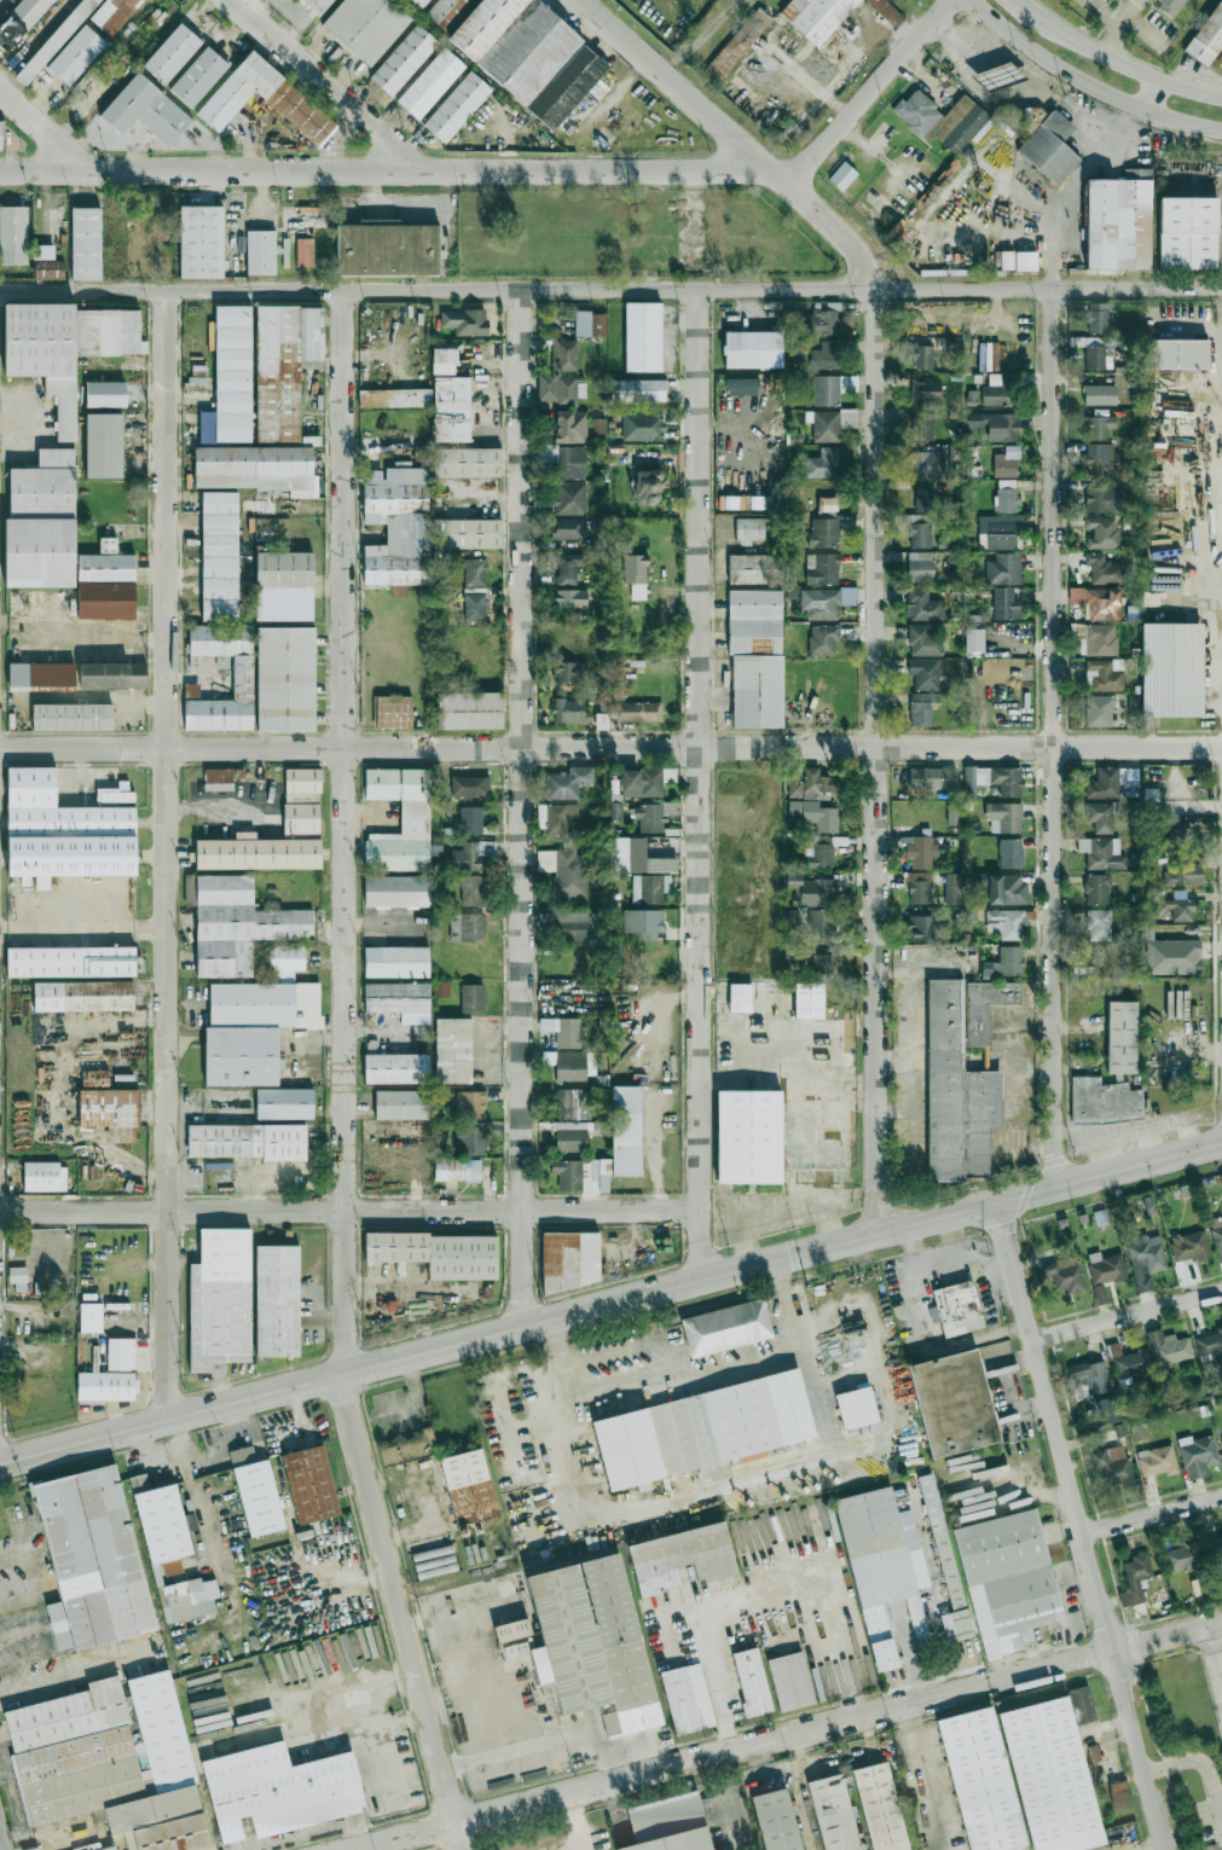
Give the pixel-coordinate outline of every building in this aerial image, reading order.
[(54,0),(21,0),(0,22),(0,46),(6,52),(54,0)] [(15,76),(27,86),(99,0),(80,0),(15,76)] [(143,0),(104,0),(88,17),(110,36),(143,0)] [(318,16),(332,0),(301,0),(318,16)] [(411,18),(390,0),(341,0),(320,24),(369,66),(411,18)] [(419,8),(427,0),(410,0),(419,8)] [(427,15),(446,30),(469,0),(438,0),(427,15)] [(554,131),(610,63),(536,0),(479,0),(446,39),(554,131)] [(777,12),(816,47),(859,0),(788,0),(777,12)] [(893,27),(903,17),(884,0),(866,0),(865,1),(893,27)] [(1154,5),(1175,19),(1188,0),(1157,0),(1154,5)] [(1182,48),(1206,66),(1221,45),(1221,0),(1218,0),(1182,48)] [(859,28),(849,19),(840,30),(850,39),(859,28)] [(141,64),(163,85),(202,42),(180,22),(141,64)] [(106,44),(85,23),(46,65),(66,86),(106,44)] [(390,95),(438,42),(416,23),(369,76),(390,95)] [(168,88),(190,108),(228,65),(207,46),(168,88)] [(464,65),(442,46),(395,100),(418,120),(464,65)] [(196,112),(219,132),(253,91),(262,99),(257,105),(270,115),(274,109),(317,145),(336,122),(249,50),(196,112)] [(1020,79),(1012,58),(975,74),(984,94),(1020,79)] [(422,123),(444,143),(492,89),(470,70),(422,123)] [(98,115),(121,134),(135,117),(168,146),(192,120),(137,71),(98,115)] [(920,138),(943,112),(914,87),(891,111),(920,138)] [(989,116),(965,93),(928,132),(954,155),(989,116)] [(1015,151),(1058,185),(1081,158),(1061,143),(1075,126),(1052,108),(1015,151)] [(857,173),(844,161),(827,179),(841,191),(857,173)] [(1123,178),(1151,179),(1151,168),(1124,168),(1123,178)] [(1151,180),(1087,179),(1084,268),(1149,269),(1151,180)] [(1216,197),(1159,197),(1159,267),(1216,268),(1216,197)] [(222,205),(179,205),(179,278),(222,278),(222,205)] [(0,207),(0,263),(27,263),(27,207),(0,207)] [(71,279),(100,279),(99,207),(70,208),(71,279)] [(336,274),(439,276),(439,225),(336,224),(336,274)] [(274,230),(247,230),(247,274),(276,273),(274,230)] [(295,266),(312,267),(313,238),(296,237),(295,266)] [(53,244),(33,244),(33,278),(64,279),(64,260),(53,260),(53,244)] [(1012,250),(1001,250),(1001,268),(1013,268),(1012,250)] [(1015,271),(1036,269),(1036,250),(1014,251),(1015,271)] [(75,354),(146,354),(146,341),(140,341),(140,309),(75,309),(75,302),(4,303),(4,376),(44,376),(44,395),(56,395),(56,441),(75,441),(75,354)] [(661,371),(660,302),(624,302),(625,371),(661,371)] [(1110,302),(1087,302),(1088,332),(1110,331),(1110,302)] [(215,442),(251,441),(250,305),(214,305),(215,442)] [(256,446),(193,446),(193,487),(255,487),(255,492),(289,492),(289,497),(318,497),(318,477),(312,477),(312,445),(301,445),(300,359),(323,359),(323,306),(255,306),(256,446)] [(454,335),(486,335),(486,309),(440,308),(440,326),(454,327),(454,335)] [(836,334),(836,309),(810,308),(809,332),(836,334)] [(606,336),(607,312),(574,311),(574,336),(606,336)] [(724,331),(724,369),(781,367),(781,330),(724,331)] [(1142,340),(1142,369),(1207,367),(1207,338),(1142,340)] [(577,370),(578,340),(552,340),(551,369),(577,370)] [(820,349),(809,348),(809,367),(836,369),(838,341),(820,341),(820,349)] [(933,367),(933,346),(911,344),(911,367),(933,367)] [(1085,369),(1112,367),(1111,344),(1084,346),(1085,369)] [(432,373),(451,373),(451,361),(457,361),(457,348),(432,347),(432,373)] [(981,385),(981,405),(1014,405),(1014,375),(989,373),(989,385),(981,385)] [(579,375),(537,375),(537,402),(579,402),(579,375)] [(812,406),(839,405),(839,375),(812,376),(812,406)] [(469,441),(470,376),(433,376),(432,441),(469,441)] [(726,387),(758,385),(758,376),(726,376),(726,387)] [(665,378),(610,379),(610,401),(666,400),(665,378)] [(913,402),(940,402),(939,378),(913,378),(913,402)] [(85,406),(126,406),(124,381),(85,381),(85,406)] [(1083,404),(1116,404),(1116,384),(1083,384),(1083,404)] [(359,389),(359,407),(430,406),(430,388),(359,389)] [(555,442),(585,442),(586,411),(555,410),(555,442)] [(812,441),(839,441),(839,427),(857,427),(857,410),(812,410),(812,441)] [(664,439),(662,411),(621,413),(622,440),(664,439)] [(988,440),(1018,440),(1018,412),(967,413),(967,428),(988,428),(988,440)] [(122,477),(122,413),(86,413),(86,477),(122,477)] [(1085,417),(1087,440),(1107,439),(1107,429),(1116,428),(1116,416),(1085,417)] [(606,418),(589,417),(589,436),(606,437),(606,418)] [(933,439),(933,418),(910,417),(909,439),(933,439)] [(1084,475),(1114,474),(1113,442),(1085,443),(1087,453),(1084,453),(1084,475)] [(963,453),(962,443),(949,443),(949,454),(963,453)] [(423,462),(424,446),(415,445),(413,460),(423,462)] [(585,446),(558,445),(557,479),(584,479),(585,446)] [(1018,476),(1018,445),(1004,445),(1004,453),(994,453),(992,476),(1018,476)] [(805,457),(805,477),(840,476),(840,446),(820,446),(820,457),(805,457)] [(433,477),(502,476),(500,447),(433,448),(433,477)] [(74,586),(74,448),(37,448),(37,468),(8,468),(8,517),(4,517),(5,586),(74,586)] [(945,451),(909,451),(908,476),(944,477),(945,451)] [(428,466),(383,466),(383,469),(363,469),(363,523),(386,523),(386,545),(363,545),(363,584),(428,584),(428,466)] [(662,487),(662,468),(635,466),(633,503),(659,504),(659,486),(662,487)] [(996,512),(1017,511),(1017,479),(996,479),(996,512)] [(586,481),(554,481),(554,514),(585,515),(586,481)] [(1084,511),(1120,512),(1122,487),(1085,486),(1084,511)] [(915,514),(936,512),(934,488),(914,488),(915,514)] [(237,492),(201,492),(201,621),(237,621),(237,492)] [(838,547),(838,497),(817,497),(817,518),(810,518),(810,546),(838,547)] [(1020,515),(978,514),(978,549),(1020,549),(1020,515)] [(1117,547),(1118,517),(1084,516),(1084,527),(1093,527),(1093,537),(1087,537),(1085,547),(1117,547)] [(502,520),(440,517),(439,546),(500,549),(502,520)] [(583,518),(555,517),(554,538),(583,539),(583,518)] [(764,518),(736,517),(735,545),(751,545),(751,539),(763,539),(764,518)] [(931,546),(931,522),(909,522),(909,546),(931,546)] [(99,552),(116,552),(116,538),(99,538),(99,552)] [(313,552),(255,551),(255,620),(312,620),(313,552)] [(933,551),(907,551),(907,580),(933,580),(933,551)] [(1020,584),(1020,552),(995,552),(995,561),(985,559),(985,584),(1020,584)] [(1090,582),(1122,582),(1122,561),(1104,561),(1104,552),(1084,552),(1084,562),(1090,562),(1090,582)] [(134,619),(134,555),(77,553),(76,617),(134,619)] [(583,564),(583,553),(556,553),(555,584),(575,584),(577,564),(583,564)] [(624,553),(622,582),(630,582),(630,598),(647,598),(647,553),(624,553)] [(729,584),(781,582),(780,553),(728,555),(729,584)] [(806,553),(805,584),(838,584),(838,553),(806,553)] [(486,586),(486,558),(464,558),(463,585),(486,586)] [(1020,617),(1019,599),(1013,599),(1013,586),(992,587),(992,617),(1020,617)] [(856,604),(856,588),(800,587),(799,610),(806,610),(806,619),(836,619),(836,604),(856,604)] [(1068,603),(1087,603),(1088,619),(1119,619),(1119,603),(1120,603),(1120,587),(1068,587),(1068,603)] [(555,607),(586,608),(586,590),(555,588),(555,607)] [(928,588),(907,588),(907,620),(942,619),(942,599),(928,599),(928,588)] [(730,727),(782,727),(781,590),(729,590),(730,727)] [(463,620),(485,621),(486,593),(464,592),(463,620)] [(1203,715),(1201,622),(1140,624),(1141,715),(1203,715)] [(810,654),(834,655),(834,640),(839,640),(840,625),(810,624),(810,654)] [(942,655),(942,634),(928,634),(927,624),(908,624),(909,655),(942,655)] [(1116,624),(1084,624),(1084,638),(1078,638),(1079,655),(1116,654),(1116,624)] [(184,730),(253,730),(251,625),(189,625),(189,655),(232,655),(232,698),(184,700),(184,730)] [(314,730),(314,626),(256,627),(256,730),(314,730)] [(965,651),(984,650),(983,628),(965,628),(965,651)] [(606,632),(583,633),(583,651),(606,651),(606,632)] [(581,656),(580,636),(557,637),(558,656),(581,656)] [(938,689),(938,675),(945,675),(946,659),(908,657),(908,673),(914,673),(914,689),(938,689)] [(1123,690),(1122,659),(1084,660),(1084,672),(1090,672),(1090,690),(1123,690)] [(74,661),(7,662),(8,688),(75,686),(74,661)] [(79,662),(80,689),(146,688),(145,661),(79,662)] [(555,680),(586,682),(586,661),(556,661),(555,680)] [(606,691),(606,679),(591,679),(591,691),(606,691)] [(198,683),(184,683),(184,697),(198,697),(198,683)] [(438,729),(502,729),(500,691),(436,692),(438,729)] [(939,692),(909,692),(909,725),(931,725),(931,702),(939,702),(939,692)] [(411,696),(373,695),(372,727),(411,727),(411,696)] [(1112,726),(1112,695),(1084,695),(1084,726),(1112,726)] [(590,721),(589,711),(584,711),(584,697),(554,697),(554,721),(590,721)] [(661,721),(661,702),(618,701),(618,720),(661,721)] [(31,730),(111,730),(111,703),(31,703),(31,730)] [(607,713),(595,713),(595,729),(608,729),(607,713)] [(135,875),(135,807),(56,807),(56,766),(7,766),(6,875),(35,875),(34,888),(50,889),(50,875),(135,875)] [(578,798),(578,784),(592,784),(592,766),(567,766),(567,772),(545,772),(545,798),(578,798)] [(786,798),(833,798),(833,776),(818,776),(818,767),(801,766),(801,772),(787,771),(786,798)] [(909,787),(955,788),(955,767),(909,766),(909,787)] [(1021,766),(963,766),(963,796),(975,796),(975,783),(998,783),(998,796),(1021,796),(1021,766)] [(1085,796),(1119,798),(1119,795),(1137,796),(1139,767),(1096,766),(1096,782),(1087,782),(1085,796)] [(203,789),(232,790),(232,778),(242,778),(242,769),(203,767),(203,789)] [(319,767),(283,769),(283,834),(319,833),(319,767)] [(428,767),(363,767),(363,799),(400,799),(400,833),(365,834),(365,870),(429,869),(428,767)] [(621,796),(662,795),(662,781),(676,781),(676,767),(641,767),(641,769),(620,770),(621,796)] [(488,776),(451,776),(451,796),(488,795),(488,776)] [(118,788),(95,787),(95,801),(134,801),(134,790),(128,790),(128,781),(118,779),(118,788)] [(838,807),(818,806),(818,800),(788,800),(788,813),(801,814),(801,823),(815,824),(815,831),(838,831),(838,807)] [(1111,833),(1111,814),(1119,814),(1119,801),(1085,802),(1085,822),(1093,822),(1093,833),(1111,833)] [(578,802),(545,804),(545,834),(566,834),(566,822),(578,822),(578,802)] [(610,822),(621,822),(621,802),(610,802),(610,822)] [(679,802),(633,802),(633,818),(638,818),(638,831),(664,831),(664,814),(681,813),(679,802)] [(1020,833),(1021,802),(990,802),(989,831),(1020,833)] [(481,834),(482,806),(459,806),(459,834),(481,834)] [(320,868),(320,839),(255,839),(255,831),(234,831),(234,839),(195,840),(195,869),(320,868)] [(931,868),(931,856),(938,856),(938,835),(908,836),(908,858),(911,858),(911,869),(931,868)] [(627,837),(609,837),(610,871),(627,871),(627,837)] [(1021,868),(1023,839),(998,837),(998,868),(1021,868)] [(1118,837),(1077,837),(1078,852),(1085,851),(1085,869),(1125,869),(1125,856),(1119,856),(1118,837)] [(462,841),(461,848),(451,848),(450,869),(479,871),(481,842),(462,841)] [(833,845),(804,845),(804,866),(833,868),(833,845)] [(586,897),(586,854),(575,854),(575,847),(554,847),(555,897),(586,897)] [(1201,883),(1201,860),(1170,862),(1170,870),(1163,870),(1163,885),(1201,883)] [(835,905),(834,878),(801,878),(801,872),(786,874),(786,888),(792,888),(792,905),(835,905)] [(928,903),(929,872),(909,872),(909,903),(928,903)] [(961,872),(945,872),(944,904),(961,904),(961,872)] [(196,976),(251,976),(251,938),(312,938),(311,909),(253,909),(251,874),(184,875),(184,905),(196,905),(196,976)] [(631,903),(662,904),(662,892),(670,892),(670,875),(632,874),(631,903)] [(988,904),(1025,904),(1025,874),(989,874),(988,904)] [(1110,874),(1084,874),(1084,903),(1108,904),(1110,874)] [(364,876),(364,907),(429,906),(429,875),(364,876)] [(485,875),(459,875),(459,905),(485,905),(485,875)] [(1171,921),(1193,921),(1193,898),(1160,899),(1160,910),(1171,909),(1171,921)] [(660,909),(622,910),(624,932),(641,932),(641,939),(661,939),(660,909)] [(834,909),(803,909),(803,940),(833,941),(834,909)] [(1023,939),(1023,909),(985,910),(985,932),(1000,932),(1000,939),(1023,939)] [(1087,940),(1111,940),(1110,909),(1087,909),(1087,940)] [(589,940),(590,911),(558,910),(558,939),(589,940)] [(485,941),(483,912),(448,912),(448,941),(485,941)] [(931,940),(931,915),(908,915),(907,939),(931,940)] [(1200,974),(1200,939),(1143,939),(1143,973),(1200,974)] [(305,969),(305,945),(270,945),(270,976),(294,976),(294,969),(305,969)] [(1021,945),(998,946),(998,961),(981,962),(981,975),(1023,975),(1021,945)] [(6,947),(6,976),(135,975),(134,946),(6,947)] [(428,946),(364,946),(363,976),(428,976),(428,946)] [(833,952),(809,953),(810,976),(834,975),(833,952)] [(33,981),(33,1010),(133,1009),(133,980),(33,981)] [(927,1179),(989,1179),(988,1127),(1001,1127),(1001,1071),(963,1071),(963,1046),(988,1046),(988,1004),(1020,1004),(1020,980),(927,980),(927,1179)] [(448,997),(448,982),(434,981),(434,996),(448,997)] [(823,982),(794,981),(793,1017),(823,1019),(823,982)] [(320,982),(208,982),(209,1026),(203,1026),(203,1085),(278,1085),(277,1027),(320,1027),(320,982)] [(364,982),(364,1013),(428,1011),(428,982),(364,982)] [(751,984),(729,982),(729,1011),(751,1013),(751,984)] [(461,1013),(485,1013),(483,984),(461,984),(461,1013)] [(1106,1073),(1135,1073),(1137,1001),(1108,1001),(1106,1073)] [(470,1083),(471,1017),(435,1017),(434,1083),(470,1083)] [(579,1017),(538,1017),(538,1030),(555,1030),(555,1048),(580,1048),(579,1017)] [(412,1039),(427,1040),(428,1026),(413,1025),(412,1039)] [(555,1080),(586,1080),(586,1051),(555,1051),(555,1080)] [(428,1054),(364,1052),(364,1083),(428,1083),(428,1054)] [(108,1071),(81,1069),(81,1088),(108,1089),(108,1071)] [(1100,1075),(1070,1075),(1072,1121),(1142,1119),(1141,1089),(1128,1089),(1128,1081),(1100,1083),(1100,1075)] [(786,1081),(835,1083),(835,1097),(850,1097),(851,1171),(786,1171),(786,1081)] [(639,1086),(610,1086),(612,1176),(641,1176),(639,1086)] [(312,1119),(312,1088),(255,1089),(255,1119),(312,1119)] [(590,1088),(556,1088),(556,1119),(590,1119),(590,1088)] [(106,1142),(135,1142),(135,1089),(79,1089),(79,1127),(106,1127),(106,1142)] [(428,1089),(375,1090),(375,1119),(428,1118),(428,1089)] [(485,1090),(454,1091),(456,1115),(485,1115),(485,1090)] [(713,1091),(781,1090),(780,1184),(713,1184),(713,1091)] [(555,1152),(586,1150),(586,1130),(593,1130),(593,1120),(555,1121),(555,1152)] [(305,1124),(187,1125),(187,1156),(262,1155),(262,1160),(306,1160),(305,1124)] [(485,1154),(485,1127),(464,1126),(463,1154),(485,1154)] [(433,1181),(480,1181),(480,1158),(434,1158),(433,1181)] [(550,1159),(551,1175),(557,1175),(557,1193),(609,1191),(609,1159),(550,1159)] [(23,1190),(65,1191),(66,1162),(23,1162),(23,1190)] [(1146,1214),(1154,1212),(1151,1194),(1141,1196),(1146,1214)] [(1210,1229),(1218,1262),(1221,1261),(1221,1226),(1210,1229)] [(250,1228),(199,1228),(199,1264),(190,1264),(189,1371),(210,1371),(212,1361),(249,1361),(250,1228)] [(1168,1237),(1175,1263),(1209,1254),(1203,1229),(1168,1237)] [(538,1231),(600,1233),(598,1280),(540,1297),(538,1231)] [(365,1234),(365,1262),(428,1260),(428,1280),(497,1278),(496,1233),(365,1234)] [(1166,1269),(1159,1234),(1147,1236),(1147,1235),(1125,1240),(1137,1292),(1152,1288),(1148,1272),(1166,1269)] [(297,1245),(255,1246),(256,1356),(299,1356),(297,1245)] [(1120,1252),(1100,1257),(1099,1251),(1085,1253),(1093,1284),(1127,1277),(1120,1252)] [(1055,1293),(1082,1291),(1078,1258),(1041,1262),(1042,1276),(1053,1275),(1055,1293)] [(10,1268),(11,1292),(27,1292),(27,1266),(10,1268)] [(933,1291),(975,1278),(988,1327),(945,1339),(933,1291)] [(1091,1286),(1096,1303),(1106,1300),(1102,1283),(1091,1286)] [(678,1320),(763,1298),(772,1336),(689,1358),(678,1320)] [(80,1332),(102,1332),(102,1303),(79,1303),(80,1332)] [(1194,1338),(1200,1361),(1221,1355),(1221,1326),(1216,1327),(1217,1332),(1194,1338)] [(1188,1336),(1175,1339),(1174,1333),(1163,1335),(1160,1328),(1147,1332),(1154,1367),(1193,1358),(1188,1336)] [(134,1338),(106,1338),(108,1369),(134,1369),(134,1338)] [(1113,1378),(1151,1373),(1147,1346),(1135,1347),(1135,1352),(1120,1355),(1119,1342),(1110,1344),(1113,1378)] [(903,1367),(971,1350),(997,1440),(927,1460),(903,1367)] [(1111,1390),(1101,1358),(1066,1368),(1075,1400),(1111,1390)] [(587,1423),(797,1368),(816,1438),(603,1494),(587,1423)] [(77,1399),(137,1398),(135,1371),(76,1373),(77,1399)] [(833,1397),(870,1387),(878,1422),(842,1429),(833,1397)] [(1148,1436),(1145,1422),(1129,1426),(1133,1440),(1148,1436)] [(1209,1474),(1206,1465),(1218,1462),(1212,1433),(1177,1440),(1186,1479),(1209,1474)] [(340,1514),(323,1443),(280,1454),(297,1525),(340,1514)] [(1100,1490),(1133,1481),(1124,1443),(1091,1451),(1100,1490)] [(1165,1471),(1166,1474),(1177,1472),(1171,1443),(1135,1451),(1141,1477),(1165,1471)] [(232,1466),(255,1461),(251,1444),(228,1450),(232,1466)] [(440,1457),(454,1525),(497,1515),(481,1448),(440,1457)] [(233,1467),(249,1537),(284,1529),(268,1458),(233,1467)] [(155,1631),(117,1463),(31,1483),(58,1601),(45,1603),(56,1651),(73,1647),(74,1649),(155,1631)] [(917,1475),(950,1612),(939,1614),(945,1642),(972,1636),(933,1472),(917,1475)] [(176,1483),(149,1489),(146,1473),(129,1477),(149,1564),(192,1554),(176,1483)] [(873,1671),(897,1666),(884,1602),(905,1597),(914,1640),(928,1637),(917,1588),(928,1585),(911,1508),(896,1512),(891,1486),(835,1497),(873,1671)] [(952,1527),(984,1661),(1000,1658),(995,1637),(1008,1634),(1012,1651),(1021,1648),(1020,1642),(1033,1640),(1030,1628),(1062,1620),(1037,1508),(952,1527)] [(626,1542),(638,1597),(659,1593),(659,1589),(678,1584),(674,1566),(691,1562),(696,1581),(735,1572),(724,1521),(626,1542)] [(1212,1558),(1221,1556),(1221,1533),(1207,1536),(1212,1558)] [(1169,1573),(1203,1566),(1197,1541),(1164,1548),(1169,1573)] [(660,1726),(621,1553),(525,1574),(541,1646),(529,1648),(537,1683),(552,1680),(560,1713),(612,1703),(614,1711),(600,1713),(606,1738),(660,1726)] [(1152,1576),(1147,1554),(1122,1560),(1128,1589),(1117,1591),(1120,1607),(1143,1602),(1137,1578),(1152,1576)] [(215,1612),(212,1599),(219,1596),(214,1578),(201,1582),(199,1577),(162,1585),(167,1605),(161,1606),(166,1624),(215,1612)] [(531,1634),(527,1617),(493,1626),(497,1643),(531,1634)] [(731,1652),(746,1716),(771,1710),(757,1646),(731,1652)] [(815,1703),(801,1651),(766,1659),(780,1711),(815,1703)] [(716,1724),(699,1661),(659,1671),(676,1735),(716,1724)] [(25,1826),(104,1809),(109,1835),(123,1832),(127,1849),(202,1849),(208,1849),(170,1669),(122,1678),(121,1674),(86,1681),(88,1692),(1,1710),(25,1826)] [(1096,1719),(1087,1684),(1067,1689),(1076,1724),(1096,1719)] [(1102,1848),(1093,1849),(1028,1849),(1026,1845),(1009,1849),(968,1849),(934,1722),(991,1706),(992,1715),(1064,1697),(1102,1848)] [(202,1758),(219,1843),(243,1838),(238,1816),(250,1814),(255,1835),(365,1813),(353,1751),(289,1765),(284,1741),(202,1758)] [(887,1761),(852,1769),(872,1849),(909,1849),(887,1761)] [(822,1849),(859,1849),(844,1773),(809,1780),(822,1849)] [(1129,1806),(1125,1780),(1110,1782),(1112,1809),(1129,1806)] [(786,1787),(749,1796),(763,1849),(802,1849),(786,1787)] [(694,1792),(709,1849),(609,1849),(631,1844),(622,1810),(694,1792)]
